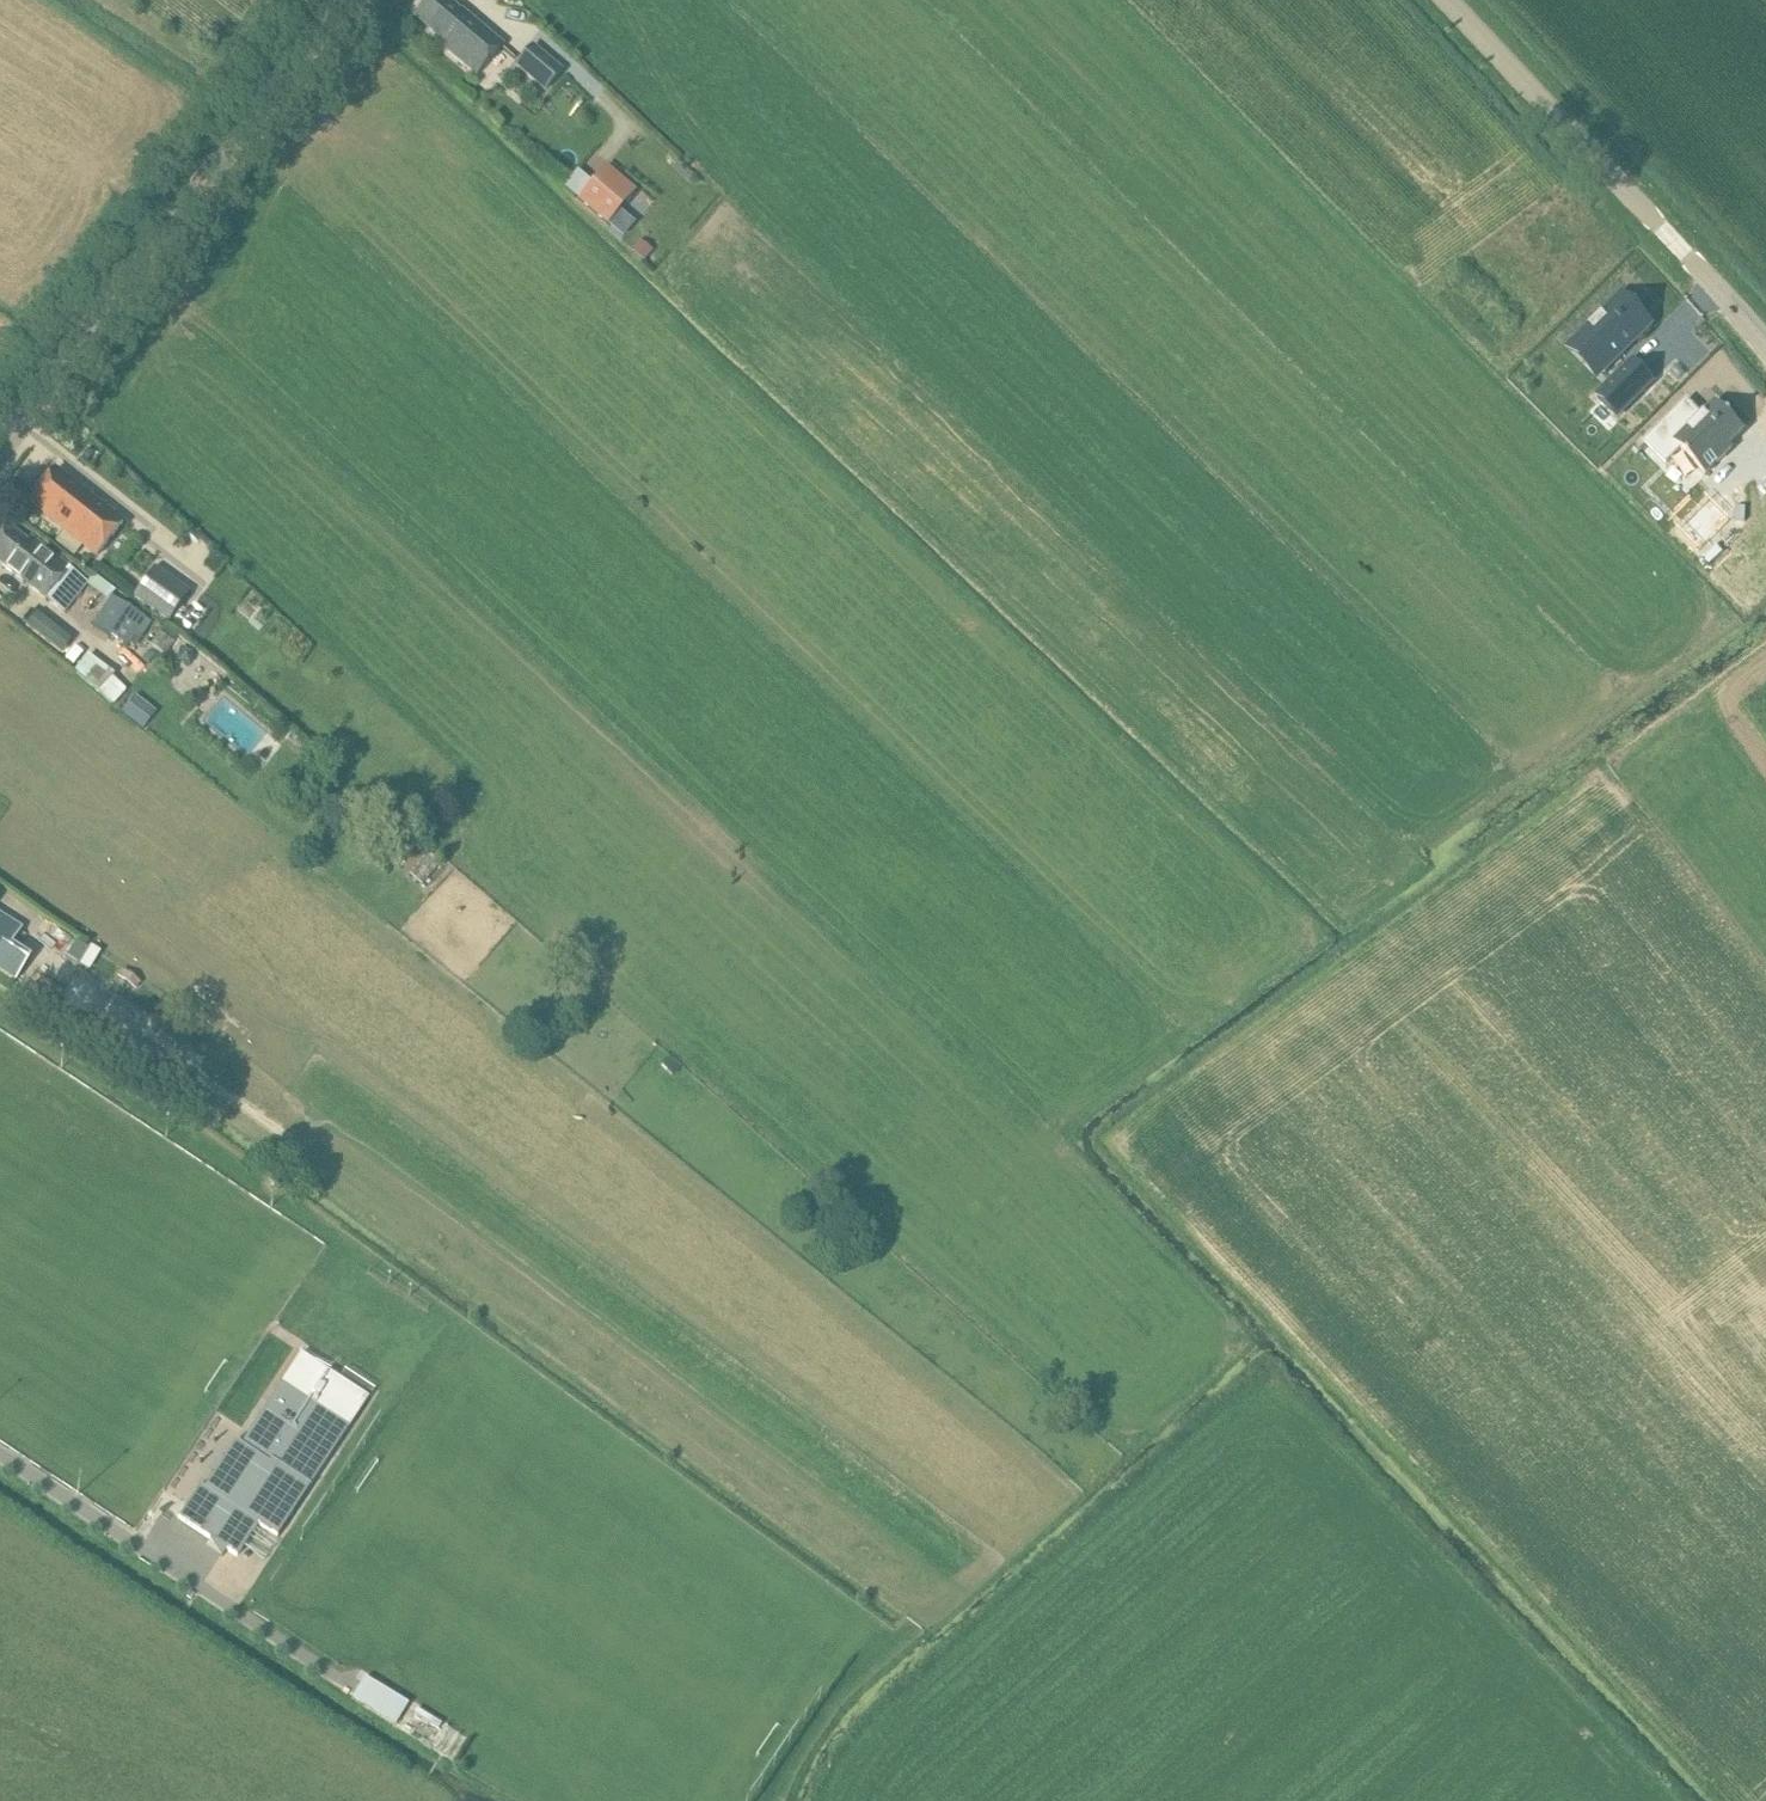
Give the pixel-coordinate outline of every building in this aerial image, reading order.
[(473,72),(497,44),(446,0),(429,0),(415,16),(443,40),(440,44),(473,72)] [(515,64),(546,91),(564,71),(533,44),(515,64)] [(608,224),(619,211),(636,192),(606,167),(591,185),(578,199),(608,224)] [(1651,325),(1624,297),(1570,349),(1597,377),(1651,325)] [(1650,384),(1631,363),(1594,397),(1613,418),(1650,384)] [(1645,443),(1667,464),(1681,450),(1706,475),(1733,448),(1730,445),(1744,431),(1716,403),(1703,417),(1687,401),(1645,443)] [(86,449),(81,456),(87,460),(93,453),(86,449)] [(96,554),(121,522),(54,470),(30,502),(96,554)] [(64,612),(87,582),(27,535),(24,538),(9,527),(0,539),(0,562),(64,612)] [(133,596),(168,622),(190,592),(155,566),(133,596)] [(93,623),(127,645),(145,618),(111,596),(93,623)] [(25,627),(57,651),(68,636),(31,609),(22,621),(27,625),(25,627)] [(74,670),(113,704),(126,689),(112,677),(113,675),(88,653),(74,670)] [(143,729),(156,712),(135,695),(122,712),(143,729)] [(388,857),(395,864),(400,859),(404,862),(420,845),(406,830),(388,848),(392,852),(388,857)] [(15,981),(31,956),(13,944),(23,928),(0,913),(0,971),(15,981)] [(104,946),(62,990),(125,1050),(167,1006),(104,946)] [(199,1484),(178,1516),(236,1555),(258,1523),(277,1536),(369,1396),(302,1353),(242,1443),(236,1439),(204,1487),(199,1484)] [(455,1746),(363,1686),(352,1703),(444,1763),(455,1746)]
